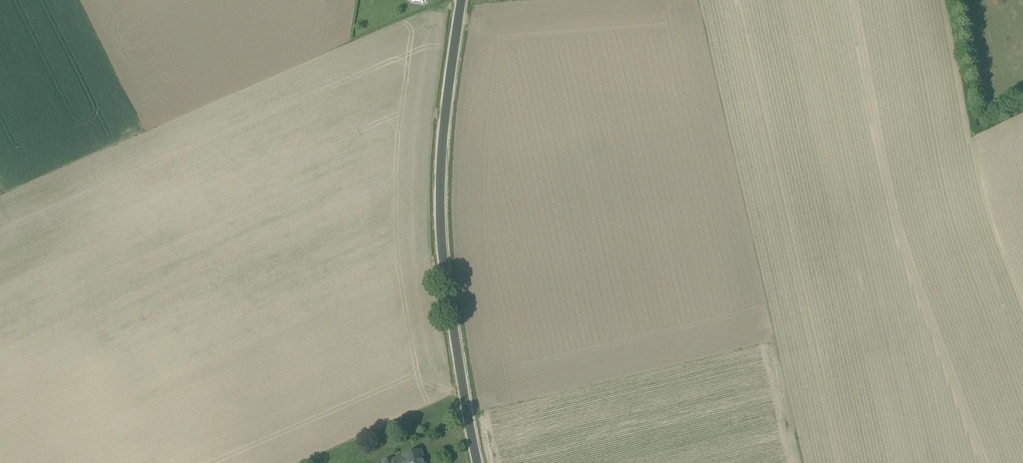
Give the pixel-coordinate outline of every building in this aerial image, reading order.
[(403,456),(392,460),(392,459),(383,462),(423,462),(422,460),(424,459),(421,450),(403,456)]
